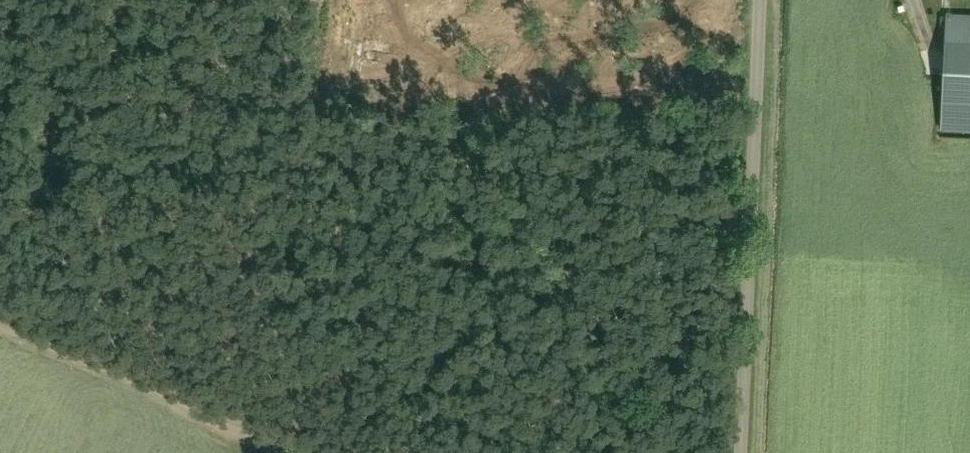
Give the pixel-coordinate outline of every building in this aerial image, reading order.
[(941,128),(969,129),(969,16),(947,15),(941,128)]
